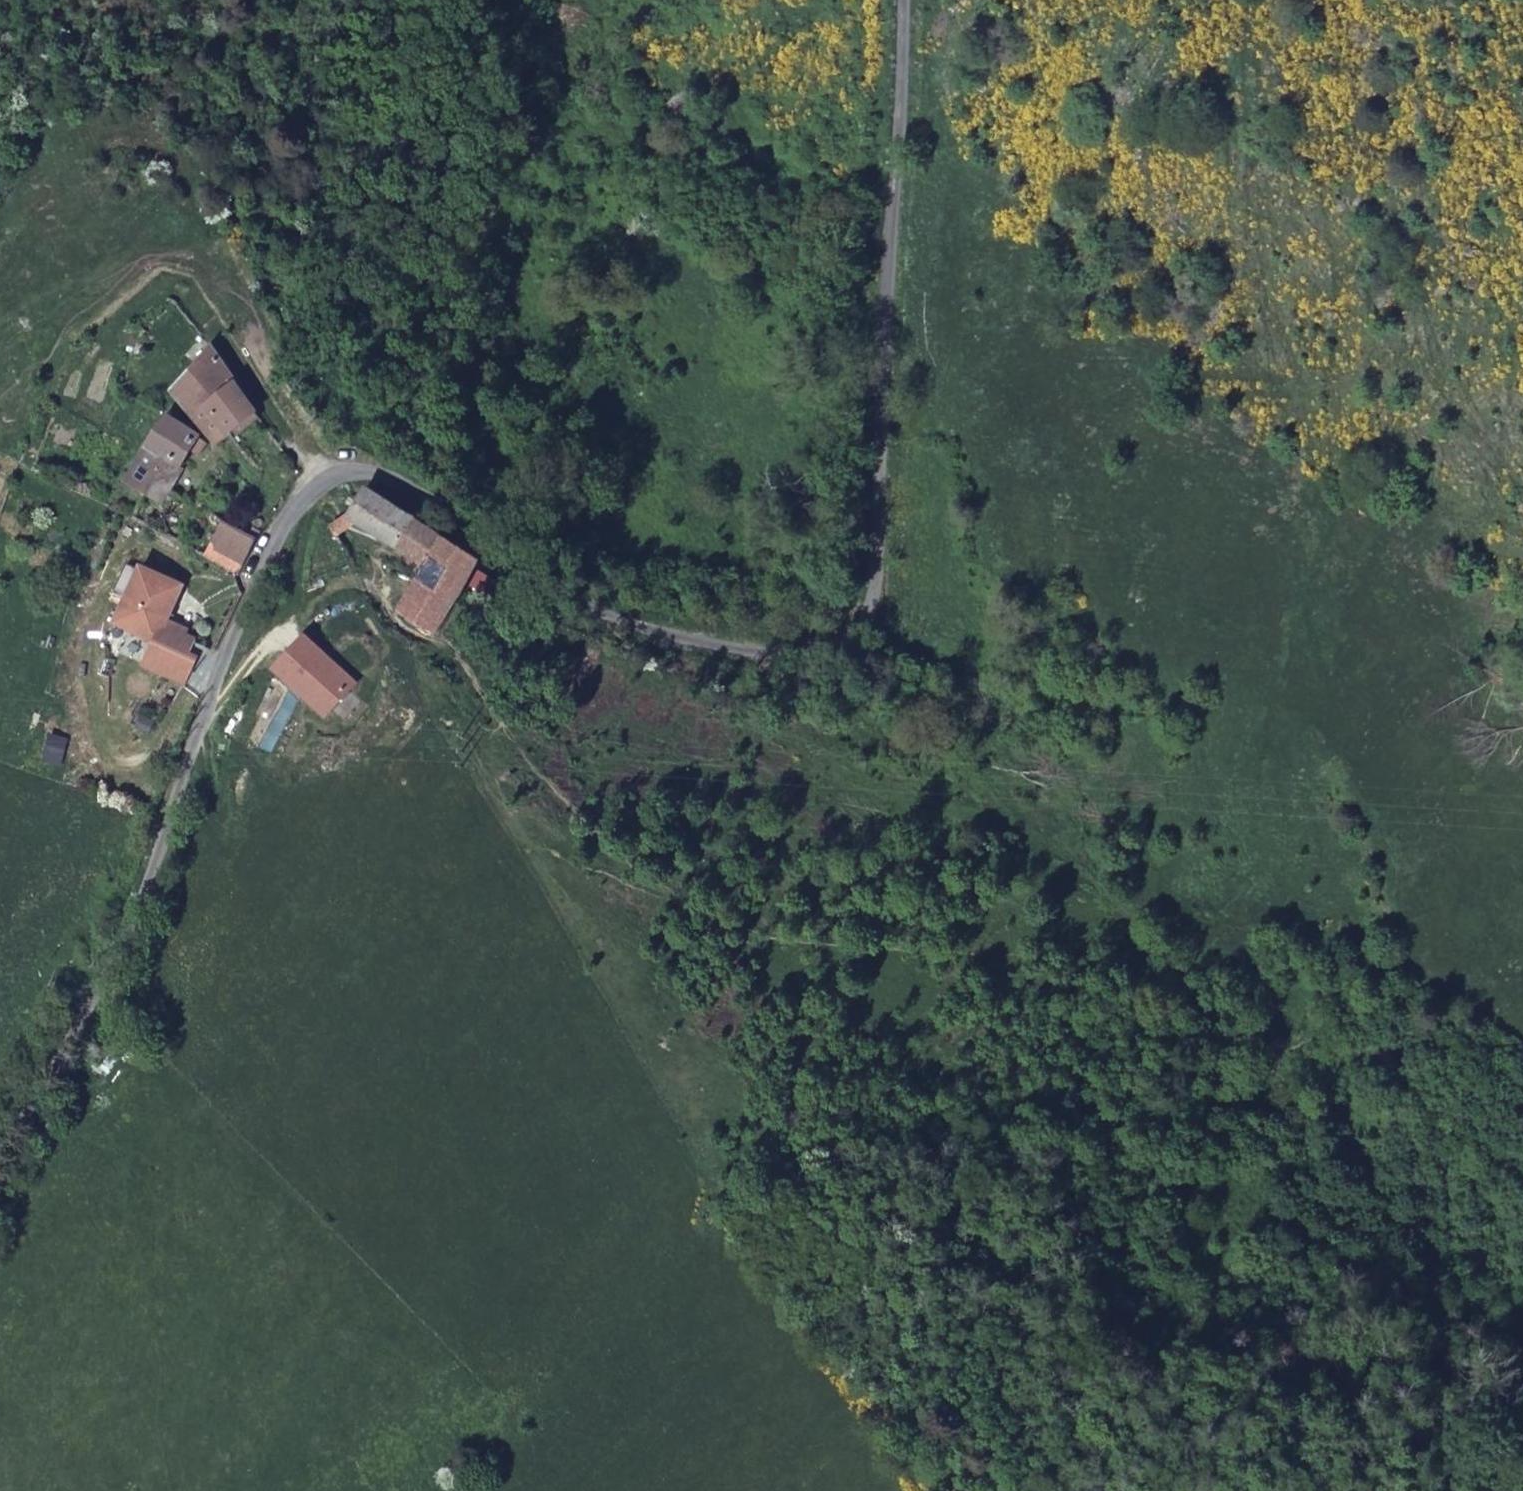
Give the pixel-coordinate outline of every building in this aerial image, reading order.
[(227,434),(254,411),(211,348),(194,366),(175,394),(203,430),(215,420),(227,434)] [(171,493),(200,441),(165,416),(142,458),(158,466),(146,480),(171,493)] [(165,504),(171,493),(146,480),(158,466),(142,458),(128,483),(165,504)] [(418,521),(366,491),(347,518),(353,523),(395,551),(418,521)] [(330,530),(334,536),(353,523),(347,518),(330,530)] [(395,551),(413,578),(421,569),(443,536),(418,521),(395,551)] [(248,537),(222,522),(204,560),(237,578),(254,541),(248,537)] [(248,537),(254,541),(258,535),(251,530),(248,537)] [(394,609),(434,634),(452,606),(481,562),(443,536),(421,569),(413,578),(394,609)] [(144,664),(185,683),(195,662),(184,656),(191,640),(164,624),(181,586),(140,568),(112,622),(152,643),(144,664)] [(353,685),(302,639),(273,671),(324,717),(353,685)]
